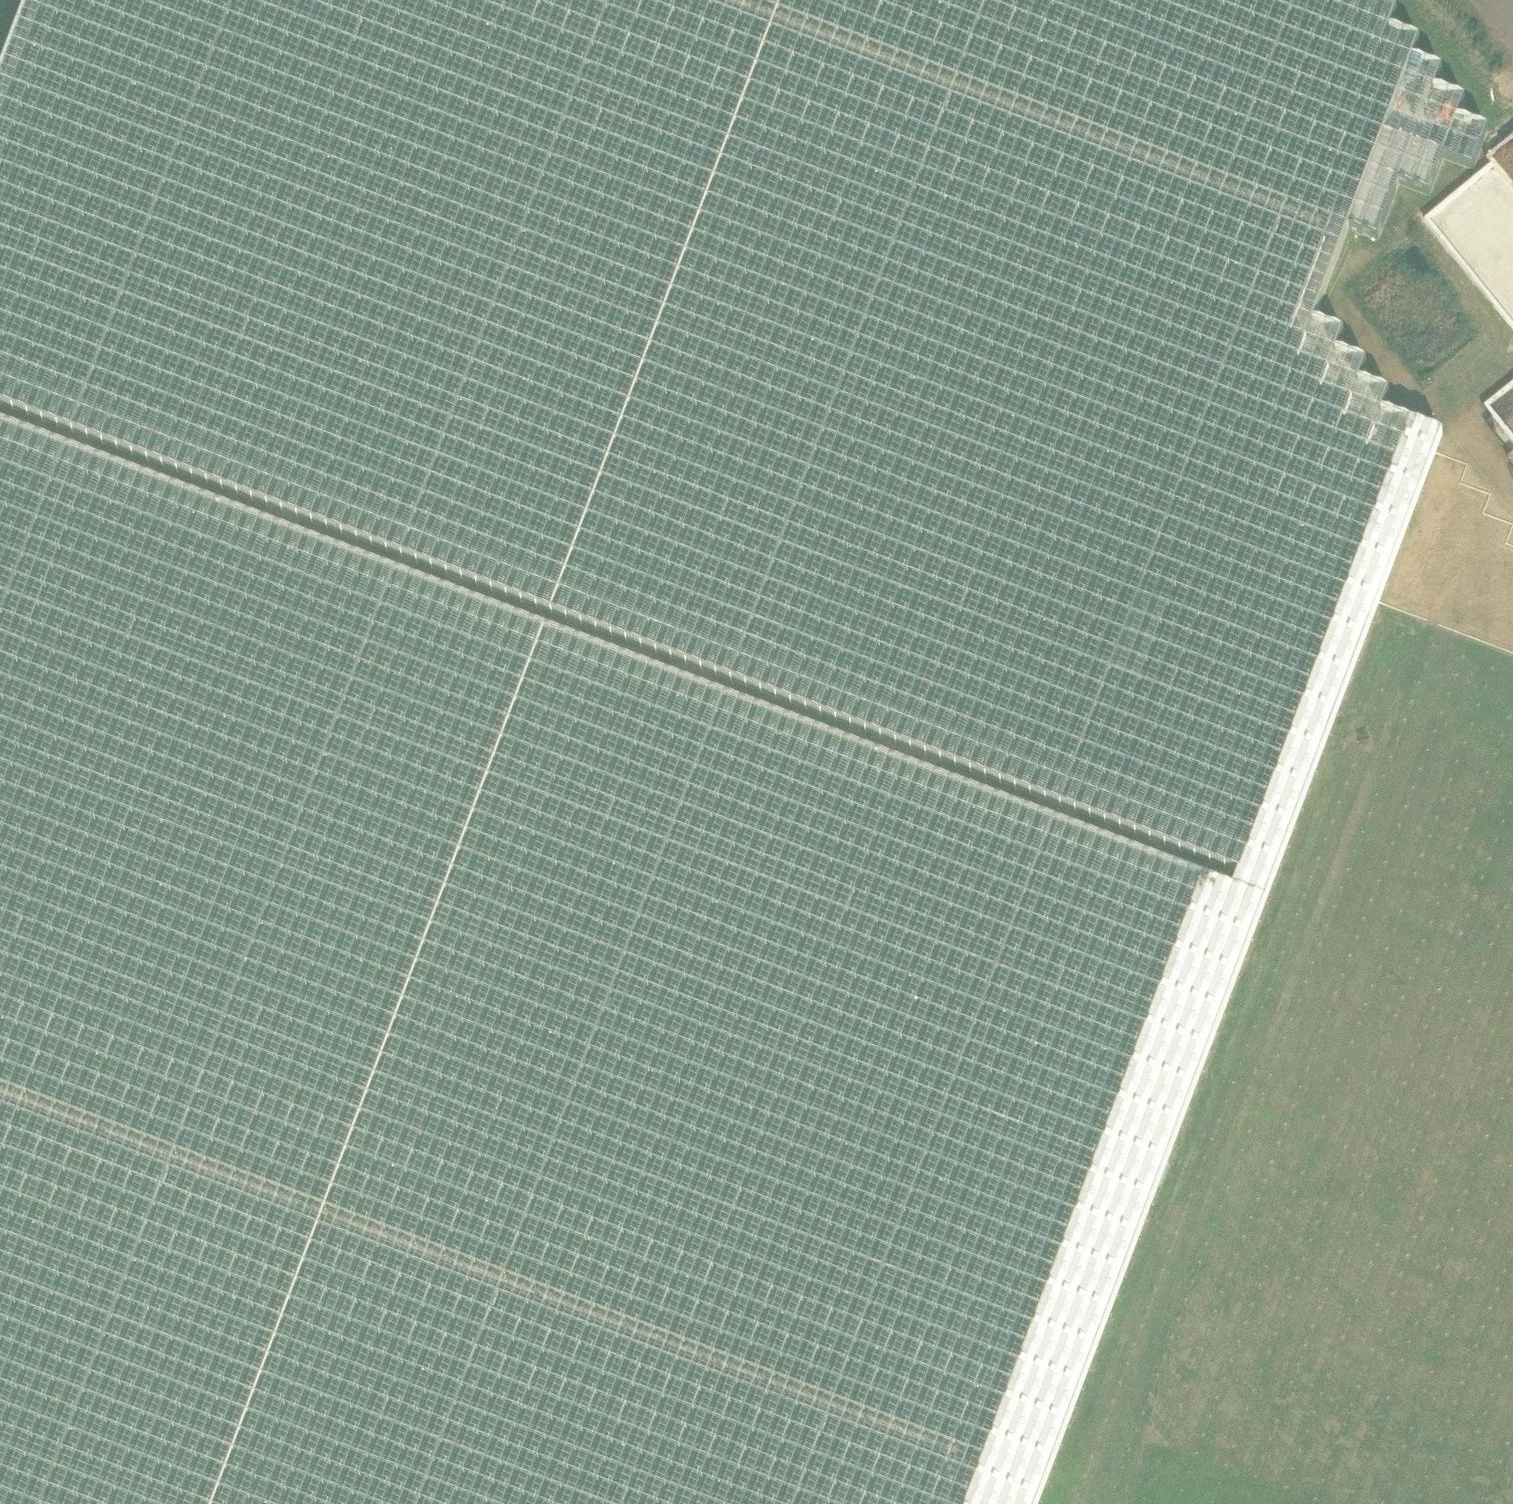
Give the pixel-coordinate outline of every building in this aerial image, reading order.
[(1266,901),(1443,434),(1383,411),(1390,392),(1360,381),(1367,362),(1337,351),(1344,332),(1315,321),(1349,230),(1378,241),(1399,184),(1429,196),(1443,158),(1473,170),(1489,130),(1459,119),(1467,100),(1437,89),(1444,70),(1414,59),(1421,40),(1391,29),(1398,10),(1371,0),(29,0),(0,76),(0,404),(1240,873),(1234,889),(1266,901)] [(1266,901),(1234,889),(0,423),(0,1503),(1038,1503),(1266,901)]
